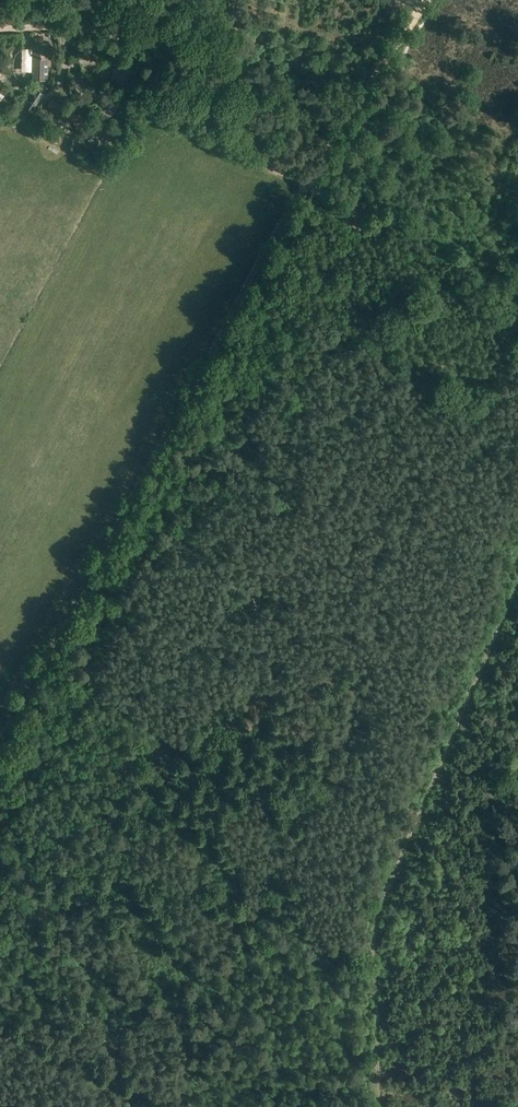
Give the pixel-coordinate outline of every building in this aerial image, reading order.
[(80,43),(74,40),(71,46),(78,49),(80,43)] [(48,80),(49,42),(43,42),(34,42),(32,42),(31,80),(48,80)] [(30,47),(14,47),(13,84),(29,84),(30,47)] [(82,53),(74,49),(70,56),(78,60),(82,53)] [(31,113),(44,93),(36,88),(23,108),(31,113)] [(46,108),(75,127),(80,119),(51,100),(46,108)] [(91,123),(100,124),(101,117),(92,116),(91,123)] [(79,137),(88,138),(90,122),(80,120),(79,137)]
